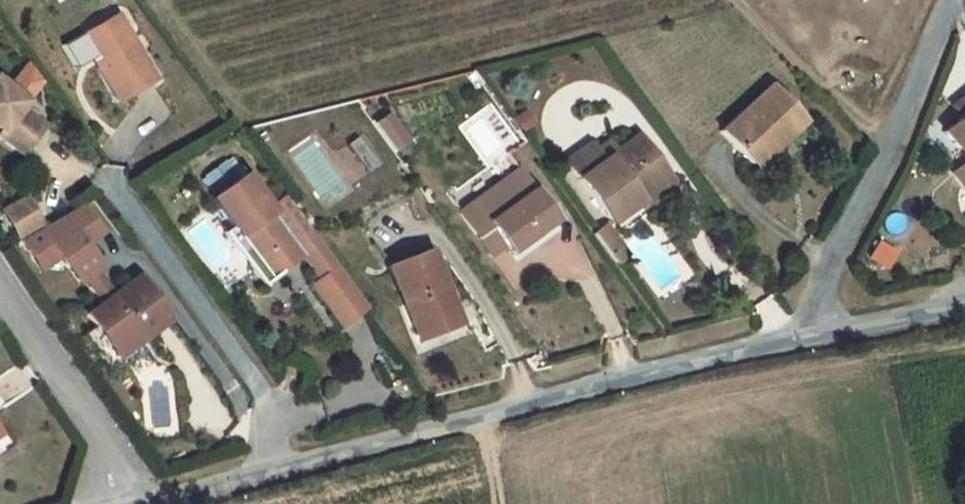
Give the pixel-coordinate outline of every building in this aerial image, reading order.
[(118,130),(154,103),(133,75),(129,78),(105,44),(77,63),(99,96),(94,100),(118,130)] [(498,141),(510,133),(492,105),(462,124),(483,155),(490,150),(503,169),(513,162),(498,141)] [(45,155),(19,133),(21,130),(0,112),(0,171),(22,187),(45,155)] [(389,112),(372,120),(386,150),(403,142),(389,112)] [(768,120),(714,163),(744,199),(778,172),(781,177),(800,162),(768,120)] [(958,200),(964,194),(964,129),(946,145),(955,155),(947,162),(929,176),(942,192),(949,187),(958,200)] [(938,151),(947,162),(955,155),(946,145),(938,151)] [(651,184),(635,162),(603,185),(592,171),(565,189),(613,253),(641,236),(636,226),(661,209),(646,187),(651,184)] [(354,165),(344,172),(363,199),(373,192),(354,165)] [(949,235),(964,252),(964,194),(958,200),(935,217),(949,235)] [(517,196),(457,238),(474,264),(489,254),(502,272),(506,279),(507,278),(535,259),(553,247),(517,196)] [(271,239),(244,203),(210,227),(231,256),(224,262),(263,313),(302,283),(319,307),(312,312),(324,329),(350,309),(289,225),(271,239)] [(4,232),(10,243),(34,231),(28,220),(4,232)] [(43,248),(21,260),(35,279),(42,274),(61,275),(63,278),(81,302),(86,300),(104,324),(117,314),(99,290),(102,286),(88,268),(84,262),(101,249),(85,227),(43,248)] [(10,243),(19,261),(21,260),(43,248),(34,231),(10,243)] [(101,249),(84,262),(88,268),(105,255),(101,249)] [(535,259),(507,278),(510,283),(538,264),(535,259)] [(607,279),(615,290),(626,281),(619,271),(607,279)] [(464,342),(435,278),(393,295),(426,371),(454,361),(449,346),(464,342)] [(142,361),(172,339),(141,297),(117,314),(104,324),(89,335),(113,367),(135,351),(142,361)] [(350,309),(324,329),(343,353),(368,334),(350,309)] [(142,361),(135,351),(113,367),(120,378),(142,361)]
